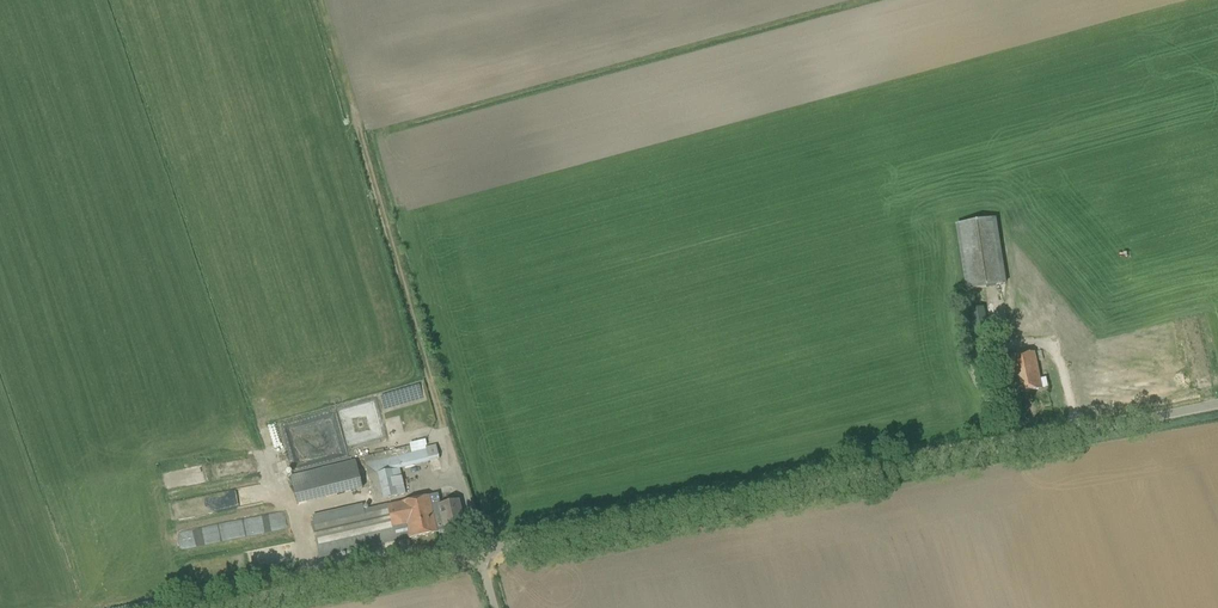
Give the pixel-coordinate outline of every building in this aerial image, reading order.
[(967,290),(1005,284),(994,219),(956,225),(967,290)] [(969,365),(984,362),(978,334),(988,332),(984,307),(988,306),(985,291),(956,296),(959,312),(964,337),(963,338),(969,365)] [(1040,380),(1034,353),(999,360),(1003,381),(1011,379),(1014,394),(1047,387),(1045,378),(1040,380)] [(984,395),(993,393),(992,386),(983,387),(984,395)] [(410,446),(363,457),(368,476),(430,462),(426,449),(412,453),(410,446)] [(297,505),(362,488),(355,460),(290,476),(297,505)] [(404,486),(371,494),(373,502),(406,495),(404,486)] [(432,507),(430,496),(387,505),(364,510),(363,505),(312,516),(313,522),(311,522),(319,559),(438,533),(436,523),(443,522),(444,527),(463,523),(458,500),(440,505),(432,507)] [(262,533),(281,530),(278,512),(259,516),(262,533)]
